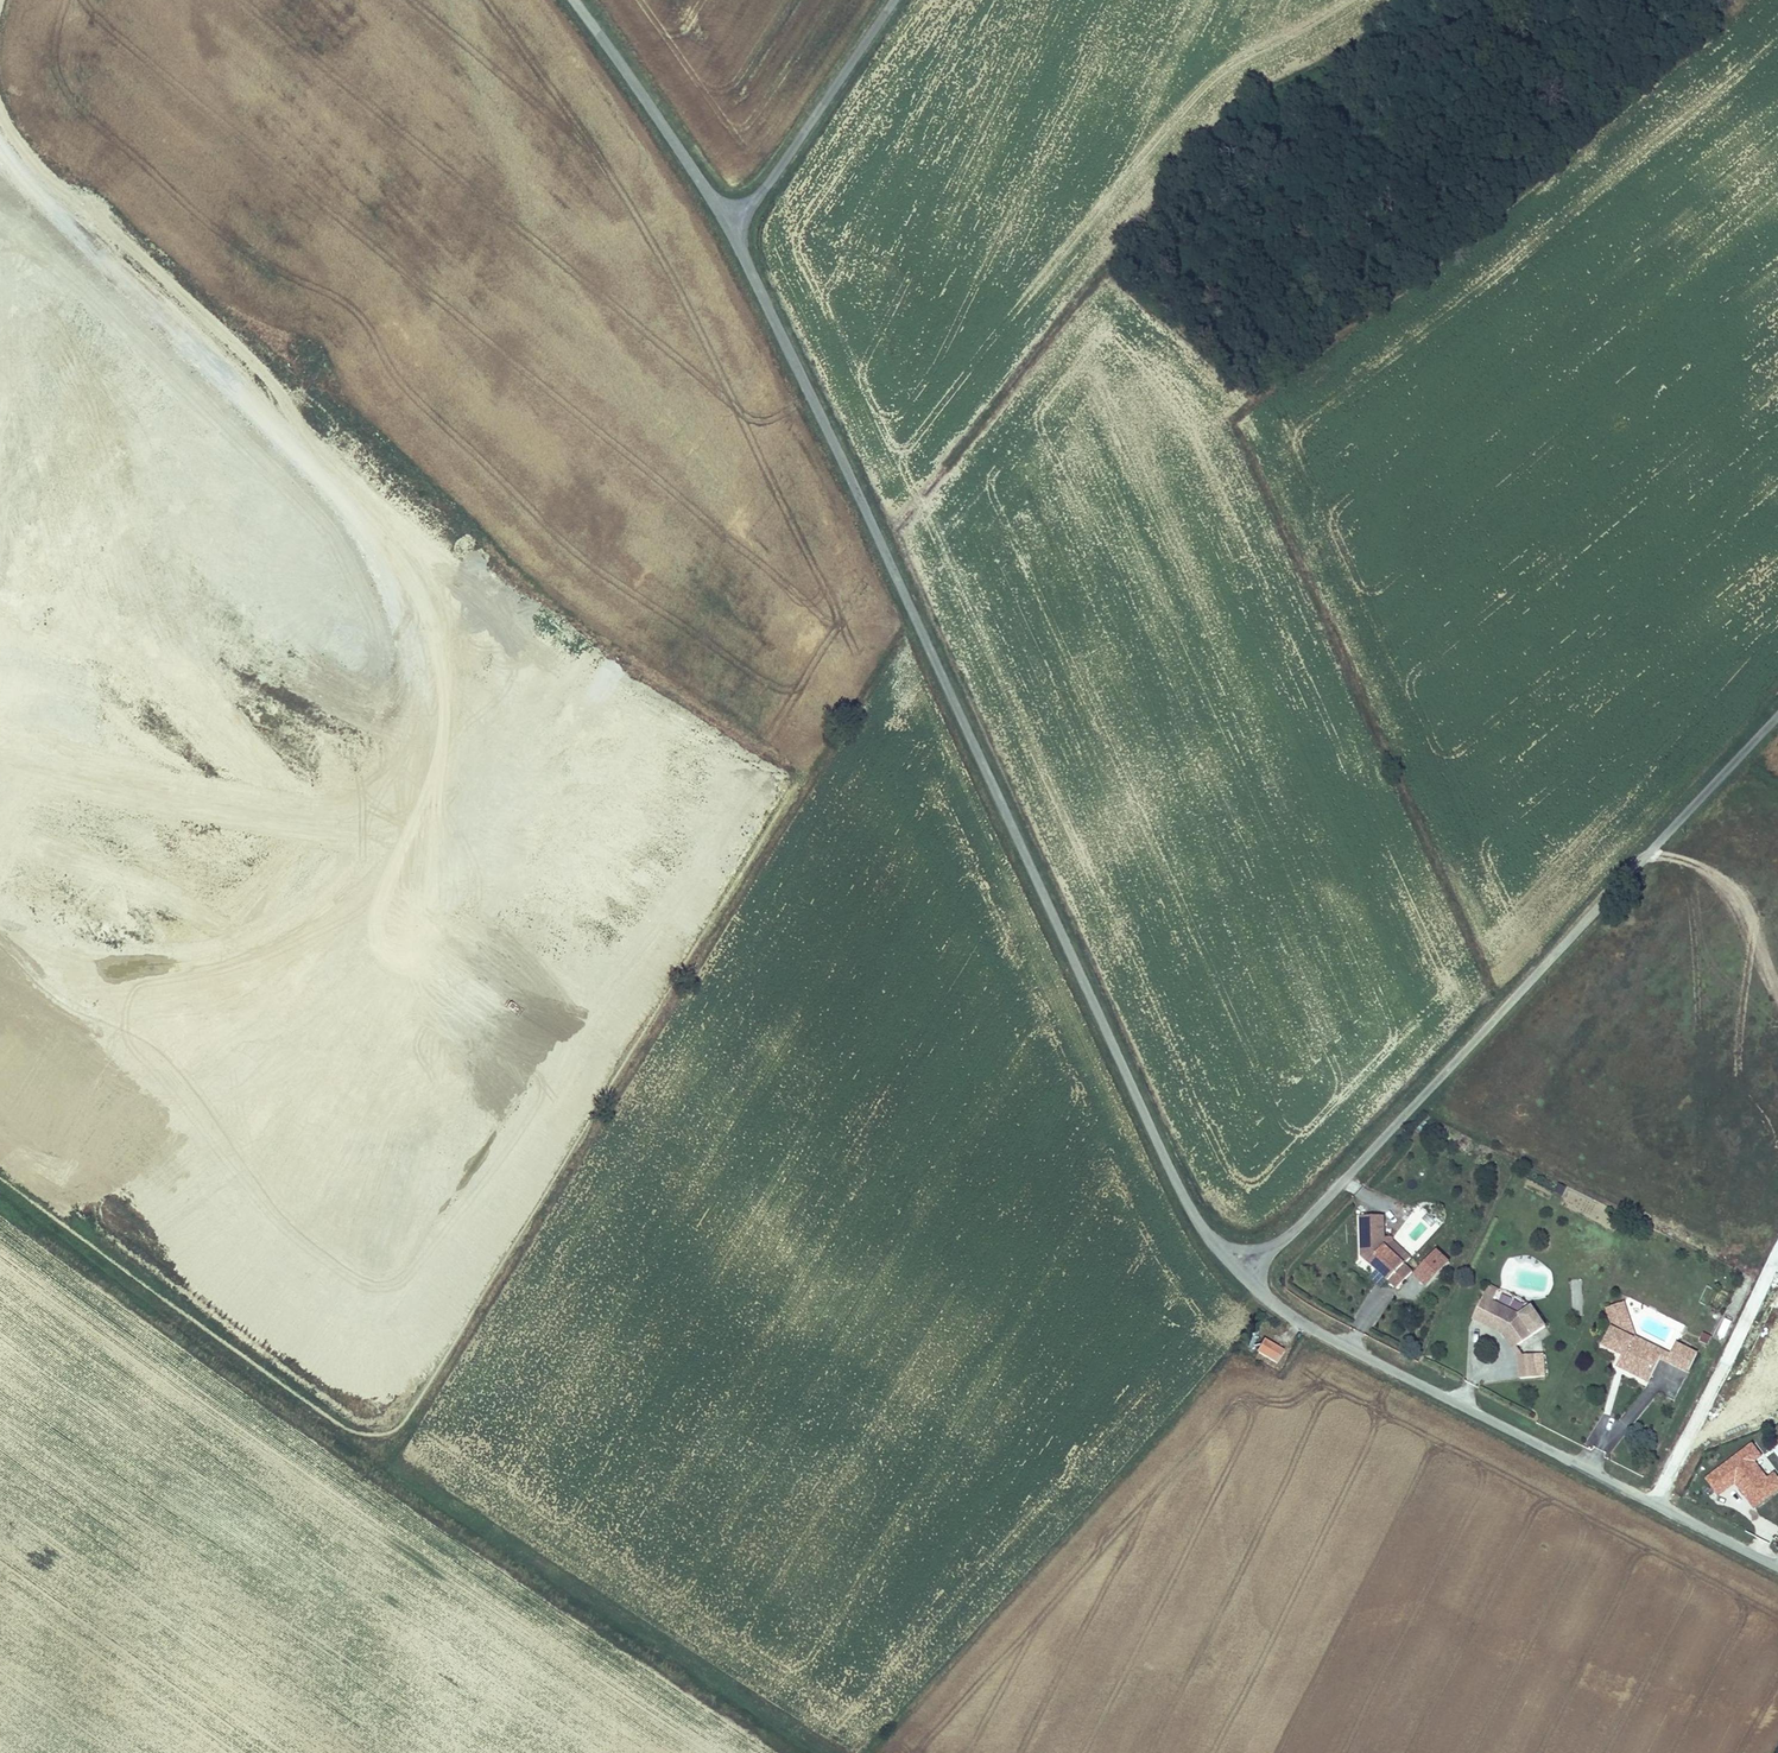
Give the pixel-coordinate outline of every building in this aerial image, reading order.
[(1384,1217),(1359,1218),(1360,1259),(1389,1284),(1391,1282),(1393,1284),(1391,1286),(1396,1290),(1413,1272),(1405,1266),(1411,1259),(1394,1243),(1393,1238),(1385,1239),(1384,1217)] [(1439,1249),(1413,1274),(1426,1287),(1452,1263),(1439,1249)] [(1580,1294),(1581,1281),(1573,1280),(1572,1294),(1580,1294)] [(1505,1332),(1518,1350),(1548,1331),(1532,1308),(1520,1316),(1493,1302),(1499,1291),(1489,1286),(1476,1314),(1485,1318),(1481,1325),(1502,1336),(1505,1332)] [(1660,1360),(1666,1363),(1670,1356),(1635,1339),(1624,1304),(1620,1305),(1624,1317),(1609,1322),(1612,1330),(1632,1340),(1633,1344),(1632,1346),(1660,1360)] [(1609,1322),(1624,1317),(1620,1305),(1605,1310),(1609,1322)] [(1472,1321),(1481,1325),(1485,1318),(1476,1314),(1472,1321)] [(1630,1362),(1625,1373),(1648,1384),(1660,1360),(1632,1346),(1633,1344),(1632,1340),(1612,1330),(1602,1349),(1621,1358),(1630,1362)] [(1502,1336),(1517,1358),(1523,1357),(1518,1350),(1505,1332),(1502,1336)] [(1706,1347),(1711,1337),(1703,1333),(1698,1343),(1706,1347)] [(1255,1353),(1275,1363),(1281,1352),(1260,1342),(1255,1353)] [(1676,1343),(1670,1356),(1666,1363),(1688,1374),(1697,1354),(1676,1343)] [(1519,1380),(1537,1379),(1535,1357),(1523,1357),(1517,1358),(1519,1380)] [(1625,1373),(1630,1362),(1621,1358),(1616,1368),(1625,1373)]
